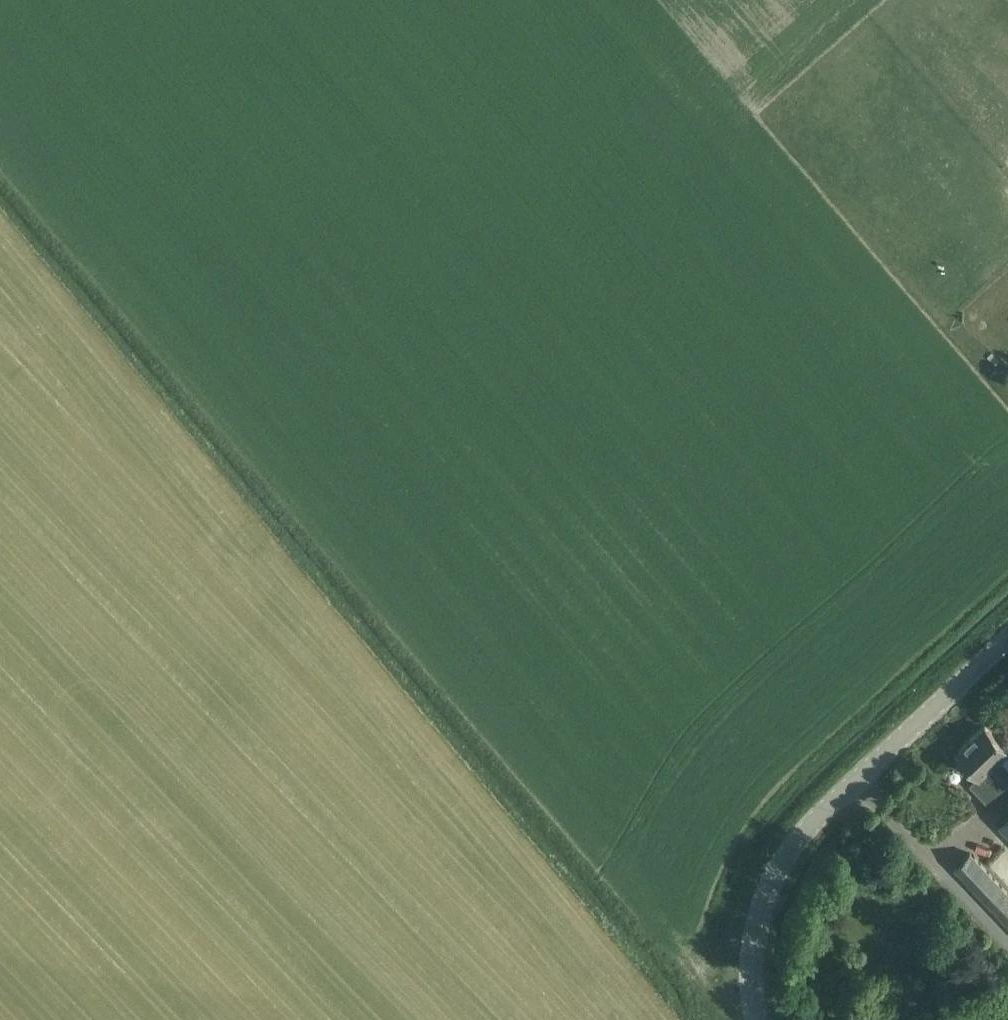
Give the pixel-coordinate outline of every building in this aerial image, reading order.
[(985,726),(957,753),(980,777),(974,782),(992,800),(1007,784),(1007,750),(985,726)] [(971,853),(956,868),(1007,923),(1007,892),(971,853)]
